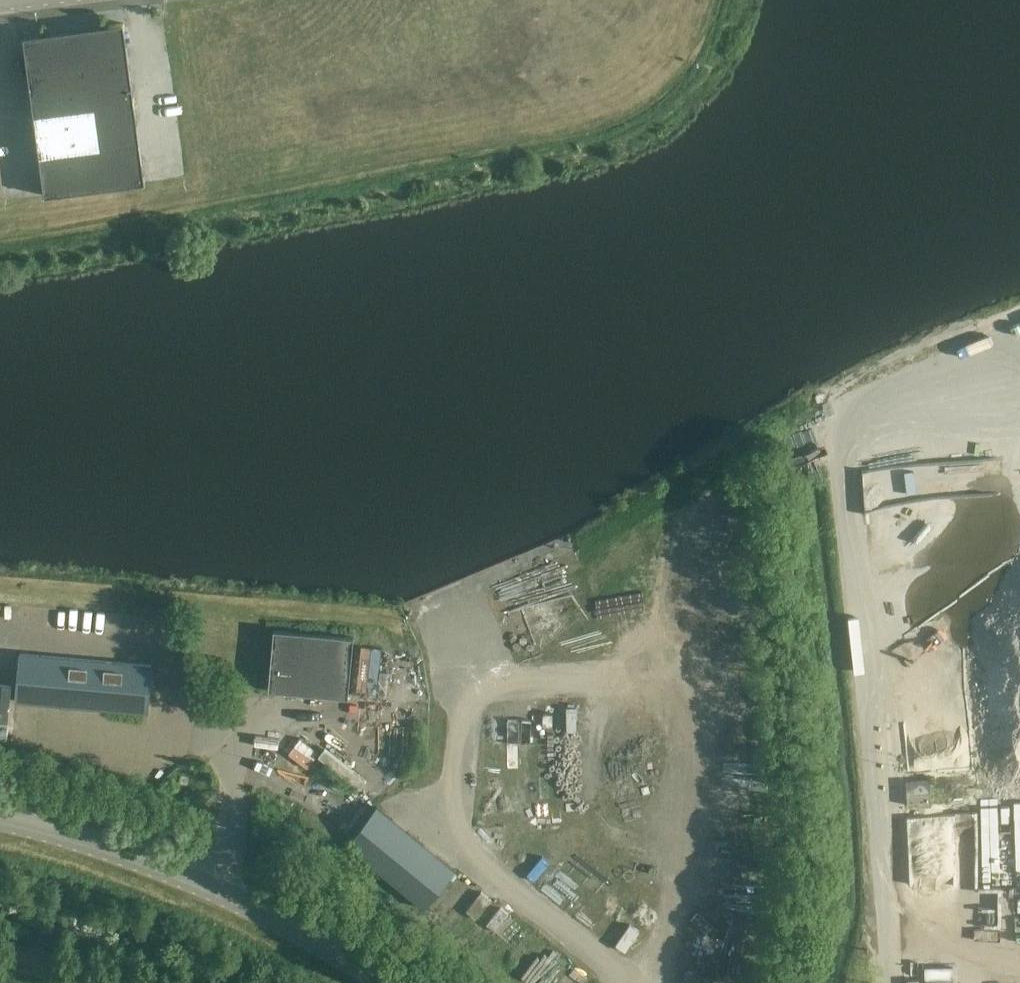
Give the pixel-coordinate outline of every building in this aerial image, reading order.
[(124,23),(23,35),(27,57),(31,56),(36,95),(32,96),(37,136),(41,136),(46,174),(42,175),(45,195),(145,182),(142,162),(139,162),(133,123),(137,123),(132,82),(128,83),(123,44),(127,44),(124,23)] [(274,630),(269,689),(349,697),(354,637),(274,630)] [(900,644),(902,680),(919,679),(917,643),(900,644)] [(365,646),(364,691),(382,691),(382,646),(365,646)] [(150,663),(19,651),(14,698),(145,710),(150,663)] [(602,728),(601,705),(571,706),(572,729),(602,728)] [(290,750),(333,776),(343,760),(326,750),(324,753),(298,737),(290,750)] [(907,782),(908,805),(918,805),(930,804),(929,780),(907,782)] [(456,870),(378,806),(346,845),(424,909),(456,870)] [(475,919),(491,899),(481,892),(466,912),(475,919)] [(495,932),(509,914),(501,908),(487,925),(495,932)]
